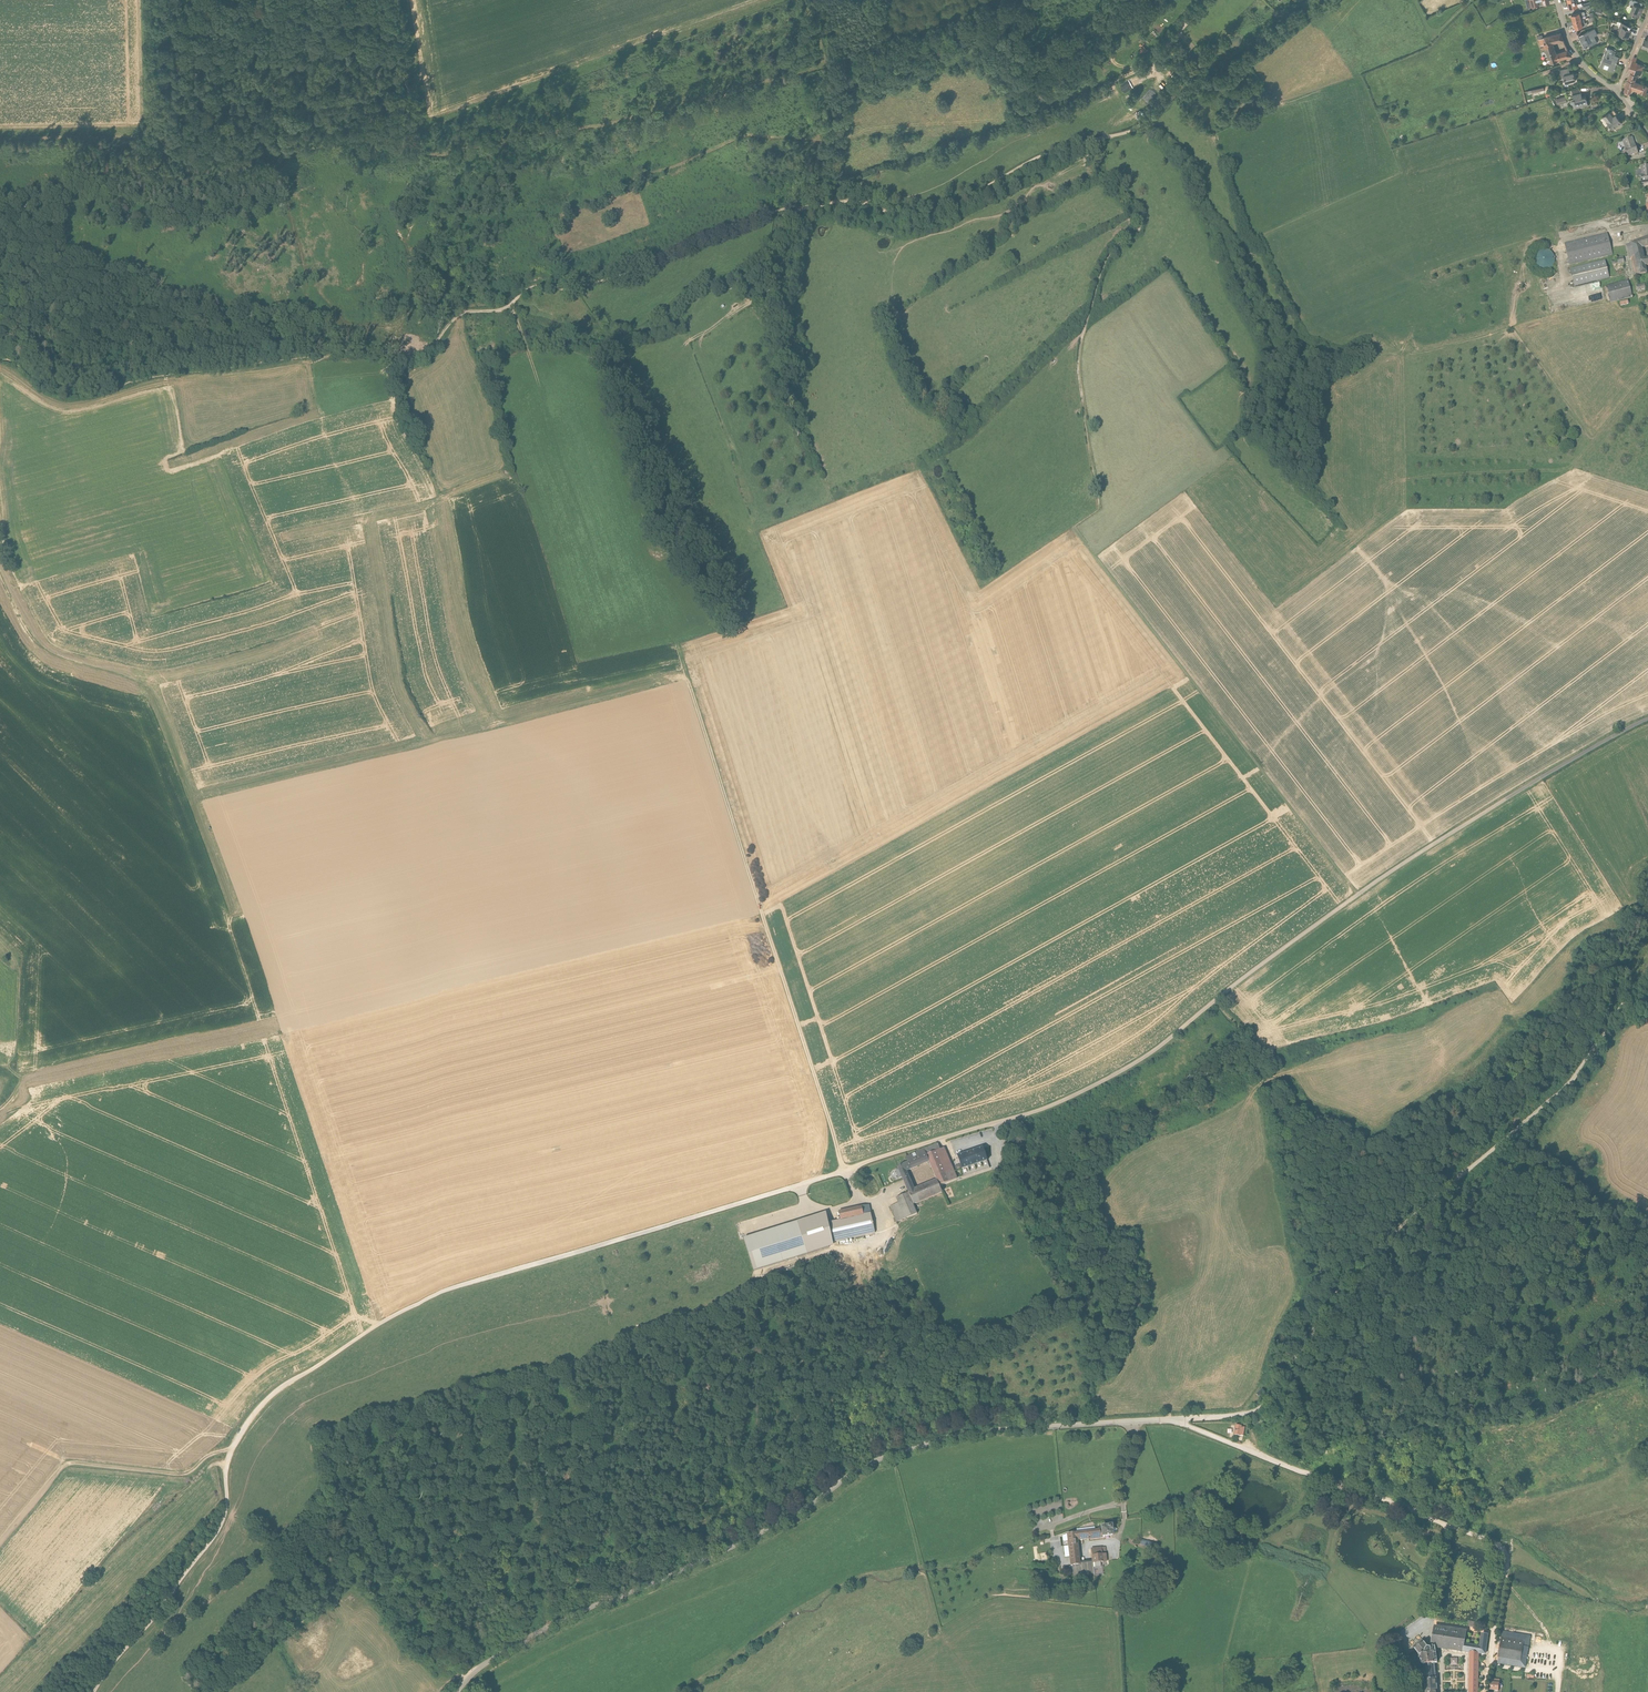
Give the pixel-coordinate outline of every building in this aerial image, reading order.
[(1579,6),(1580,9),(1594,5),(1594,1),(1582,4),(1581,0),(1573,0),(1568,1),(1570,8),(1579,6)] [(1639,1),(1635,0),(1630,0),(1629,2),(1634,4),(1630,14),(1639,17),(1643,7),(1637,5),(1639,2),(1642,3),(1643,3),(1639,1)] [(1581,20),(1581,19),(1580,16),(1585,14),(1584,12),(1571,15),(1573,22),(1581,20)] [(1573,22),(1575,29),(1588,25),(1587,22),(1585,23),(1584,19),(1581,19),(1581,20),(1573,22)] [(1622,23),(1620,27),(1618,34),(1620,35),(1628,38),(1631,30),(1629,29),(1630,26),(1622,23)] [(1595,28),(1593,29),(1579,36),(1580,35),(1583,41),(1581,42),(1584,48),(1593,44),(1590,38),(1596,35),(1597,34),(1595,28)] [(1568,51),(1557,55),(1553,42),(1563,39),(1562,36),(1561,33),(1542,38),(1544,47),(1539,48),(1540,50),(1545,49),(1548,59),(1549,64),(1572,55),(1568,51)] [(1607,48),(1601,62),(1600,65),(1600,67),(1603,68),(1613,72),(1614,71),(1617,62),(1618,58),(1614,56),(1616,51),(1607,48)] [(1197,54),(1192,58),(1196,62),(1200,57),(1197,54)] [(1635,61),(1633,60),(1632,60),(1629,68),(1632,70),(1628,80),(1629,80),(1627,86),(1626,85),(1625,90),(1624,93),(1629,95),(1631,92),(1630,91),(1632,88),(1640,91),(1639,92),(1645,94),(1647,86),(1647,85),(1635,81),(1637,74),(1640,76),(1641,76),(1645,66),(1637,63),(1637,62),(1635,61)] [(1576,80),(1574,74),(1573,72),(1570,73),(1569,68),(1560,70),(1562,79),(1565,79),(1566,83),(1576,80)] [(1580,89),(1574,90),(1571,91),(1576,108),(1588,104),(1586,96),(1585,96),(1582,97),(1581,95),(1582,95),(1581,92),(1580,89)] [(1613,130),(1621,123),(1616,115),(1613,117),(1610,113),(1604,117),(1607,122),(1613,130)] [(1638,153),(1636,146),(1634,147),(1633,145),(1634,145),(1632,137),(1627,139),(1623,141),(1626,149),(1625,150),(1628,157),(1638,153)] [(1642,166),(1642,170),(1637,171),(1637,176),(1641,176),(1642,183),(1647,183),(1647,165),(1642,166)] [(1613,254),(1607,233),(1565,244),(1570,265),(1613,254)] [(1647,273),(1645,266),(1647,265),(1647,258),(1645,259),(1643,248),(1647,247),(1647,237),(1626,245),(1629,258),(1631,258),(1636,275),(1647,273)] [(1537,268),(1555,268),(1555,250),(1537,250),(1537,268)] [(1575,286),(1600,280),(1609,277),(1605,261),(1571,269),(1575,286)] [(1611,302),(1617,301),(1632,296),(1628,280),(1606,286),(1611,302)] [(1572,288),(1574,296),(1587,294),(1586,286),(1572,288)] [(939,1150),(940,1149),(938,1144),(924,1150),(926,1155),(939,1150)] [(983,1148),(957,1156),(964,1176),(989,1168),(983,1148)] [(914,1190),(908,1193),(906,1193),(896,1198),(898,1203),(890,1207),(896,1222),(917,1214),(913,1205),(942,1193),(939,1186),(957,1178),(946,1152),(941,1149),(940,1149),(939,1150),(926,1155),(924,1150),(906,1157),(908,1162),(911,1170),(929,1162),(936,1180),(914,1190)] [(908,1193),(914,1190),(907,1172),(911,1170),(908,1162),(906,1163),(902,1164),(903,1165),(897,1168),(895,1169),(899,1178),(901,1177),(904,1184),(908,1193)] [(828,1222),(832,1242),(847,1239),(875,1233),(870,1213),(871,1213),(869,1205),(838,1211),(840,1220),(828,1222)] [(800,1231),(807,1255),(833,1246),(832,1242),(828,1222),(826,1213),(797,1222),(800,1231)] [(800,1231),(797,1222),(744,1239),(754,1272),(797,1258),(807,1255),(800,1231)] [(1237,1416),(1236,1425),(1244,1427),(1246,1418),(1237,1416)] [(1101,1518),(1103,1527),(1105,1527),(1104,1526),(1114,1525),(1113,1514),(1101,1515),(1101,1518)] [(1103,1527),(1101,1518),(1067,1522),(1067,1523),(1063,1525),(1063,1530),(1068,1530),(1068,1535),(1064,1535),(1065,1547),(1070,1546),(1071,1555),(1072,1555),(1073,1555),(1073,1558),(1074,1568),(1095,1565),(1093,1552),(1093,1550),(1081,1551),(1079,1533),(1080,1533),(1079,1530),(1090,1528),(1090,1529),(1103,1527)] [(1142,1529),(1140,1534),(1147,1536),(1146,1539),(1153,1541),(1154,1537),(1155,1532),(1142,1529)] [(1093,1550),(1093,1552),(1108,1551),(1106,1536),(1102,1537),(1102,1536),(1091,1538),(1093,1550)] [(1429,1643),(1425,1642),(1420,1635),(1416,1638),(1410,1642),(1416,1650),(1418,1658),(1420,1658),(1423,1691),(1436,1691),(1433,1669),(1433,1659),(1436,1659),(1434,1646),(1434,1644),(1467,1649),(1467,1653),(1467,1670),(1467,1677),(1467,1691),(1477,1691),(1477,1687),(1477,1678),(1477,1677),(1478,1650),(1484,1650),(1487,1630),(1480,1629),(1480,1630),(1479,1631),(1478,1642),(1463,1639),(1465,1627),(1465,1626),(1442,1622),(1432,1621),(1429,1643)] [(1497,1654),(1496,1659),(1524,1664),(1529,1632),(1501,1627),(1496,1653),(1497,1654)] [(1533,1634),(1532,1640),(1547,1643),(1548,1636),(1533,1634)] [(1489,1674),(1488,1686),(1497,1687),(1498,1675),(1489,1674)]
